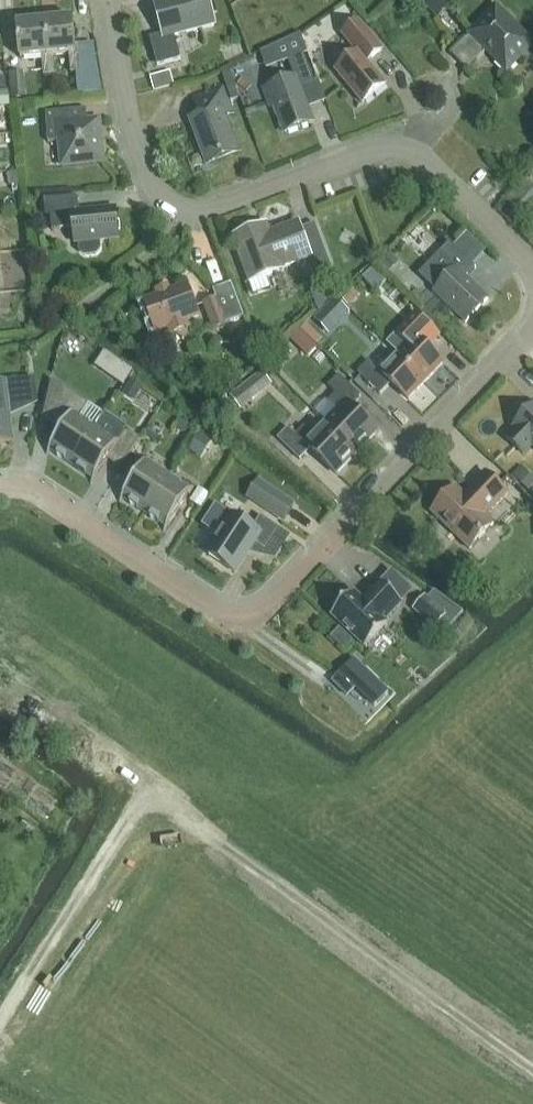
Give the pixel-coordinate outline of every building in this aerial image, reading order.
[(215,25),(209,0),(162,0),(154,2),(163,35),(150,38),(157,66),(181,59),(175,36),(215,25)] [(442,0),(417,0),(436,19),(448,6),(442,0)] [(507,70),(532,44),(496,8),(450,54),(466,69),(458,77),(460,78),(487,51),(507,70)] [(71,73),(81,72),(79,51),(76,52),(73,18),(45,21),(48,55),(52,55),(69,53),(71,73)] [(54,74),(52,55),(48,55),(45,21),(17,24),(20,58),(42,56),(44,75),(54,74)] [(363,103),(385,85),(367,62),(382,50),(358,21),(342,34),(357,52),(335,70),(363,103)] [(295,77),(264,89),(270,106),(275,104),(285,133),(312,123),(307,108),(299,88),(314,82),(303,54),(307,52),(300,34),(274,46),(280,62),(288,59),(295,77)] [(173,84),(169,70),(148,76),(152,90),(173,84)] [(25,97),(22,72),(8,74),(11,99),(25,97)] [(206,162),(239,150),(226,115),(234,112),(223,85),(193,96),(200,115),(190,119),(206,162)] [(8,90),(0,90),(0,107),(9,106),(8,90)] [(63,165),(102,161),(98,121),(87,122),(86,108),(45,112),(48,142),(61,141),(63,165)] [(18,173),(7,174),(9,186),(20,185),(18,173)] [(116,208),(77,212),(76,196),(44,199),(45,216),(50,216),(52,230),(73,228),(75,243),(79,243),(79,252),(85,256),(96,255),(101,250),(100,241),(116,239),(115,224),(117,224),(116,208)] [(317,274),(332,268),(315,223),(301,229),(298,222),(271,232),(268,224),(232,238),(249,282),(284,269),(284,267),(311,257),(317,274)] [(448,278),(434,292),(465,322),(488,298),(466,277),(475,267),(450,242),(431,262),(448,278)] [(28,265),(26,250),(0,253),(0,258),(1,267),(28,265)] [(398,262),(389,254),(378,265),(386,274),(398,262)] [(359,296),(347,285),(336,296),(347,307),(359,296)] [(187,320),(199,315),(188,286),(145,303),(155,331),(165,328),(168,336),(190,328),(187,320)] [(227,324),(215,296),(200,302),(211,330),(227,324)] [(350,313),(335,300),(316,321),(330,334),(350,313)] [(425,381),(443,363),(424,345),(436,333),(416,313),(395,334),(406,345),(397,354),(425,381)] [(308,357),(317,346),(299,329),(290,338),(308,357)] [(425,381),(397,354),(388,364),(377,353),(358,373),(380,394),(390,383),(408,400),(425,381)] [(129,375),(120,368),(111,382),(120,388),(129,375)] [(262,371),(230,396),(241,409),(272,384),(262,371)] [(350,407),(361,396),(338,375),(328,386),(335,393),(327,401),(336,410),(325,423),(357,453),(377,432),(350,407)] [(14,443),(10,407),(23,405),(19,379),(0,381),(0,444),(14,443)] [(134,401),(143,387),(131,379),(122,394),(134,401)] [(52,380),(43,414),(56,417),(66,424),(62,430),(49,449),(72,465),(105,415),(89,404),(52,380)] [(507,439),(523,454),(532,445),(532,406),(513,427),(516,429),(507,439)] [(105,415),(72,465),(94,480),(107,461),(111,454),(124,462),(140,438),(126,429),(105,415)] [(336,475),(357,453),(325,423),(313,435),(303,426),(295,435),(288,428),(277,439),(299,460),(310,449),(336,475)] [(192,446),(205,454),(214,439),(202,431),(192,446)] [(144,513),(169,475),(147,460),(122,498),(144,513)] [(469,549),(493,524),(487,517),(508,495),(485,472),(468,489),(470,491),(465,496),(455,487),(431,512),(469,549)] [(169,475),(144,513),(167,528),(192,490),(169,475)] [(532,494),(532,475),(523,485),(532,495),(532,494)] [(296,504),(258,479),(246,498),(283,523),(296,504)] [(198,487),(190,501),(201,508),(209,494),(198,487)] [(207,554),(234,572),(253,543),(265,551),(279,529),(261,516),(252,529),(233,516),(207,554)] [(332,615),(366,647),(387,625),(383,621),(401,602),(381,583),(363,602),(353,593),(332,615)] [(434,605),(421,618),(434,629),(436,627),(443,634),(463,613),(434,591),(428,597),(427,598),(434,605)] [(354,660),(333,682),(347,696),(355,687),(374,706),(387,692),(354,660)]
